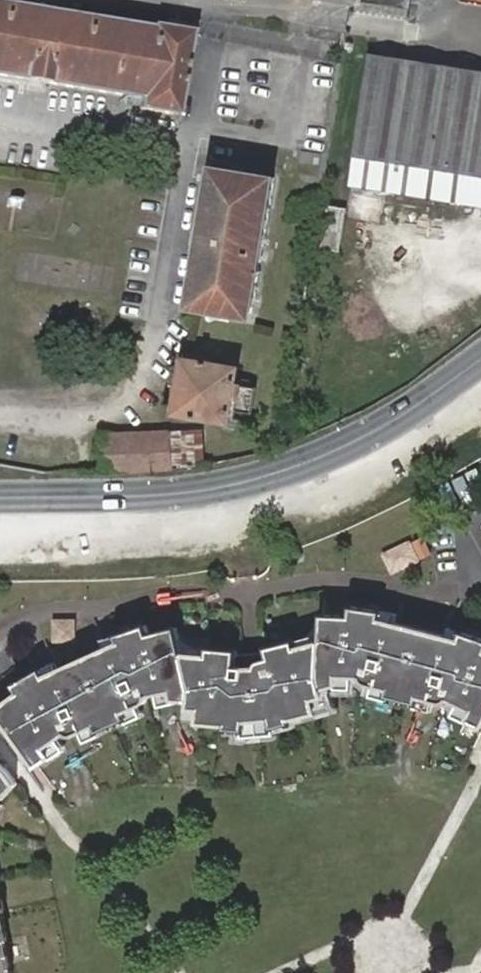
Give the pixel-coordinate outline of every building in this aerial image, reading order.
[(480,10),(480,0),(457,0),(456,6),(480,10)] [(145,101),(144,111),(181,117),(194,31),(158,27),(158,32),(0,6),(0,77),(145,101)] [(354,180),(480,201),(480,67),(375,49),(354,180)] [(215,167),(189,311),(258,323),(281,177),(215,167)] [(339,251),(346,209),(329,206),(321,248),(339,251)] [(186,357),(175,418),(236,427),(245,367),(186,357)] [(104,434),(105,472),(176,468),(174,431),(104,434)] [(430,532),(387,549),(396,570),(439,553),(430,532)] [(0,707),(0,716),(35,764),(47,754),(38,745),(64,725),(67,729),(68,730),(69,730),(70,731),(71,732),(72,732),(73,732),(74,731),(76,731),(96,721),(98,726),(122,716),(119,709),(136,703),(138,702),(140,701),(141,700),(142,699),(142,698),(142,693),(174,686),(174,695),(192,697),(193,701),(205,702),(204,715),(218,717),(217,720),(238,721),(238,713),(273,710),(274,716),(285,714),(284,712),(308,706),(306,695),(317,692),(316,685),(332,681),(332,671),(368,670),(368,676),(369,678),(369,680),(371,680),(378,682),(392,686),(391,692),(415,698),(417,692),(439,698),(443,698),(445,698),(445,697),(448,695),(477,708),(470,721),(480,726),(480,644),(467,638),(464,644),(375,621),(376,615),(356,612),(355,622),(326,620),(326,641),(293,650),(292,644),(271,651),(271,655),(233,658),(233,654),(209,653),(209,657),(176,654),(171,633),(144,639),(142,630),(120,638),(121,643),(42,678),(39,675),(18,687),(22,692),(0,707)] [(19,787),(10,774),(0,766),(0,806),(19,787)] [(6,942),(9,941),(0,899),(0,972),(13,972),(6,942)]
